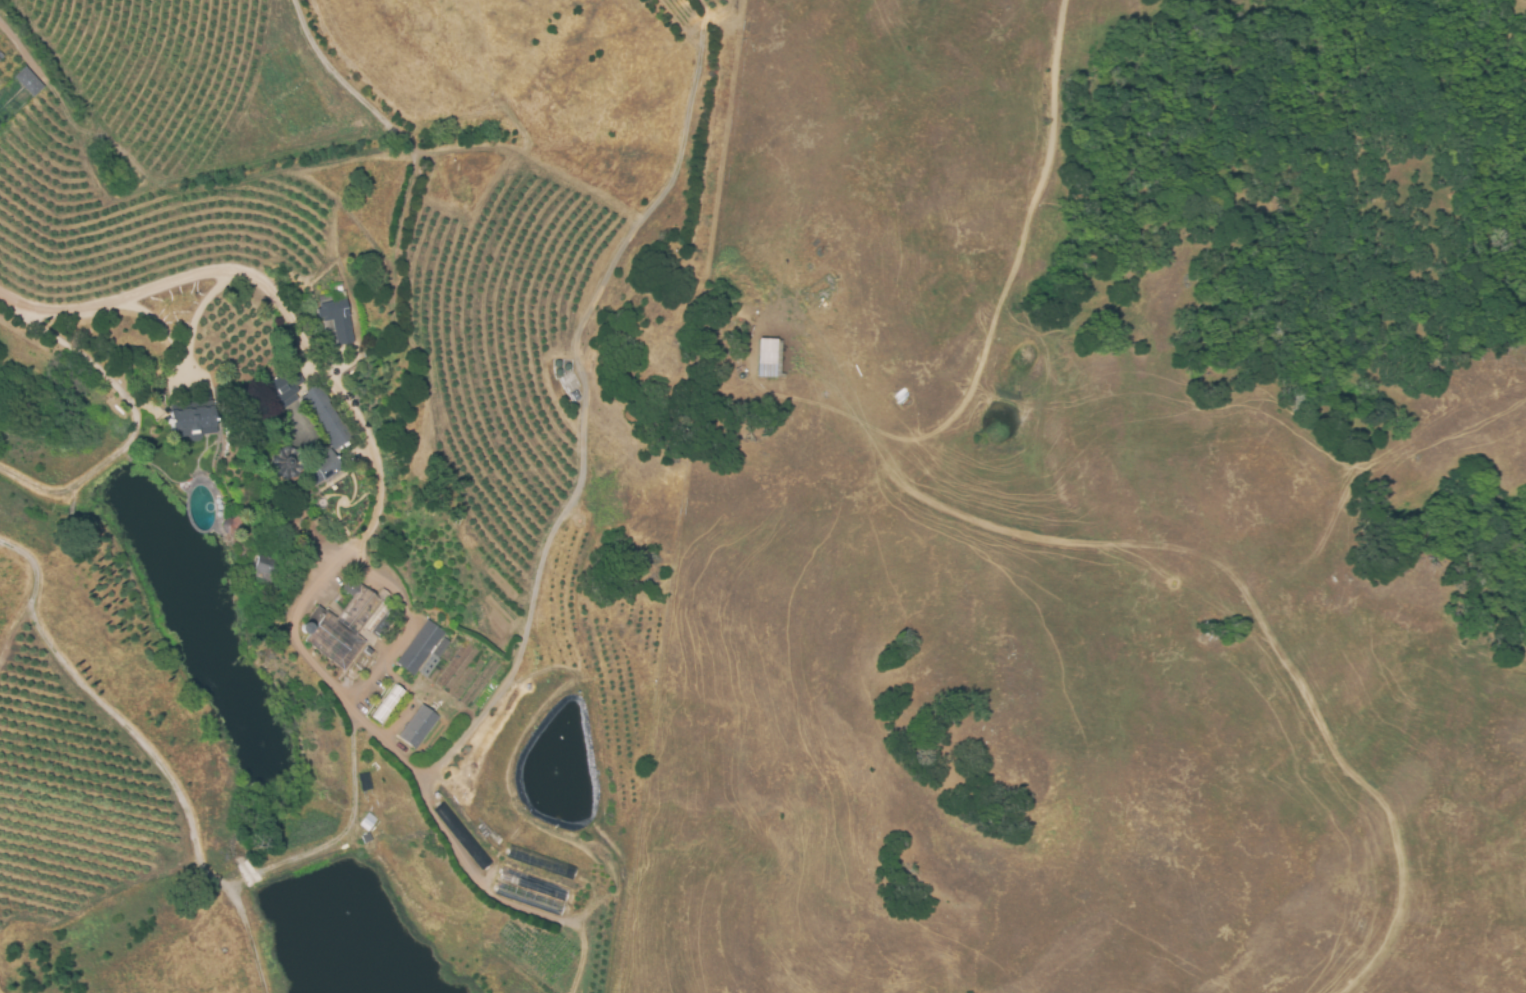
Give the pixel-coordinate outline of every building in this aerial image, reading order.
[(43,87),(24,66),(13,77),(32,98),(43,87)] [(317,305),(321,325),(331,323),(336,346),(354,342),(345,299),(317,305)] [(778,340),(760,339),(759,377),(777,378),(778,340)] [(333,450),(350,440),(315,379),(297,390),(292,383),(274,394),(286,415),(306,403),(333,450)] [(175,439),(218,432),(214,406),(171,412),(175,439)] [(340,473),(332,451),(312,458),(317,471),(310,474),(314,483),(340,473)] [(452,639),(426,620),(395,663),(412,675),(428,654),(436,661),(452,639)] [(405,691),(396,685),(373,717),(382,723),(405,691)] [(416,750),(439,716),(421,703),(397,737),(416,750)]
